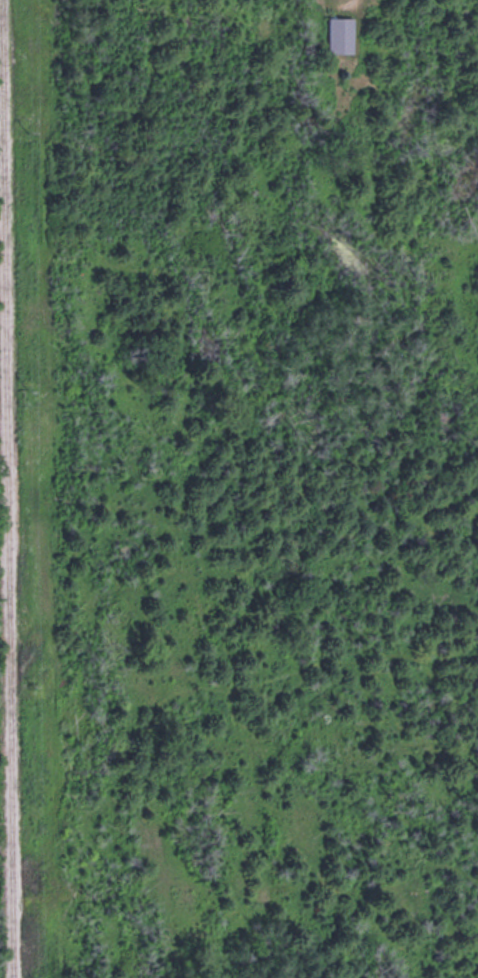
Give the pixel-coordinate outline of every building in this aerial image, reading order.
[(326,51),(353,51),(353,15),(326,15),(326,51)]
